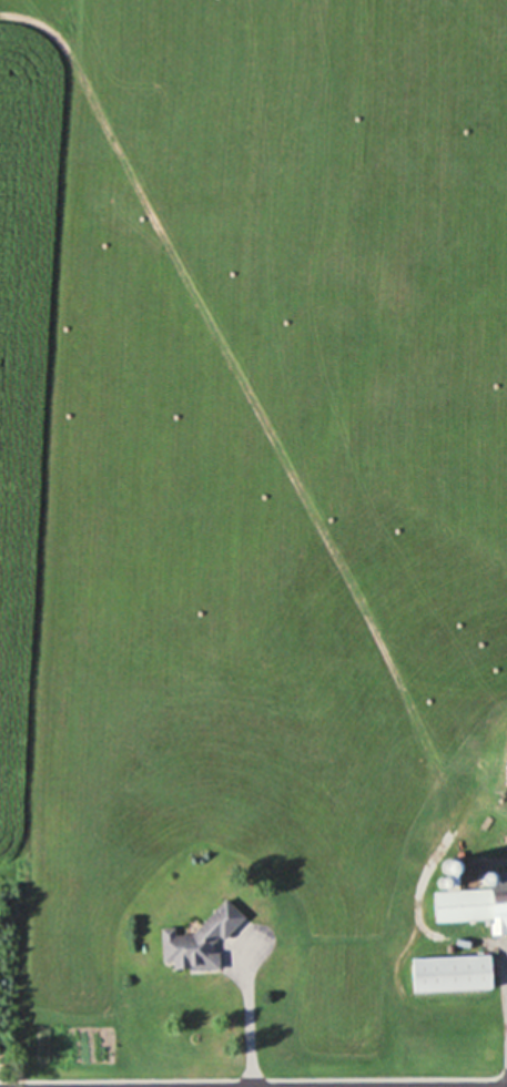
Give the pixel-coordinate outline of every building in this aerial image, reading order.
[(433,922),(489,920),(490,934),(506,933),(506,883),(431,886),(433,922)] [(159,928),(160,963),(168,963),(168,970),(217,968),(217,953),(211,948),(218,940),(222,939),(243,917),(223,899),(190,934),(173,935),(172,928),(159,928)] [(409,957),(410,992),(489,989),(488,955),(409,957)]
